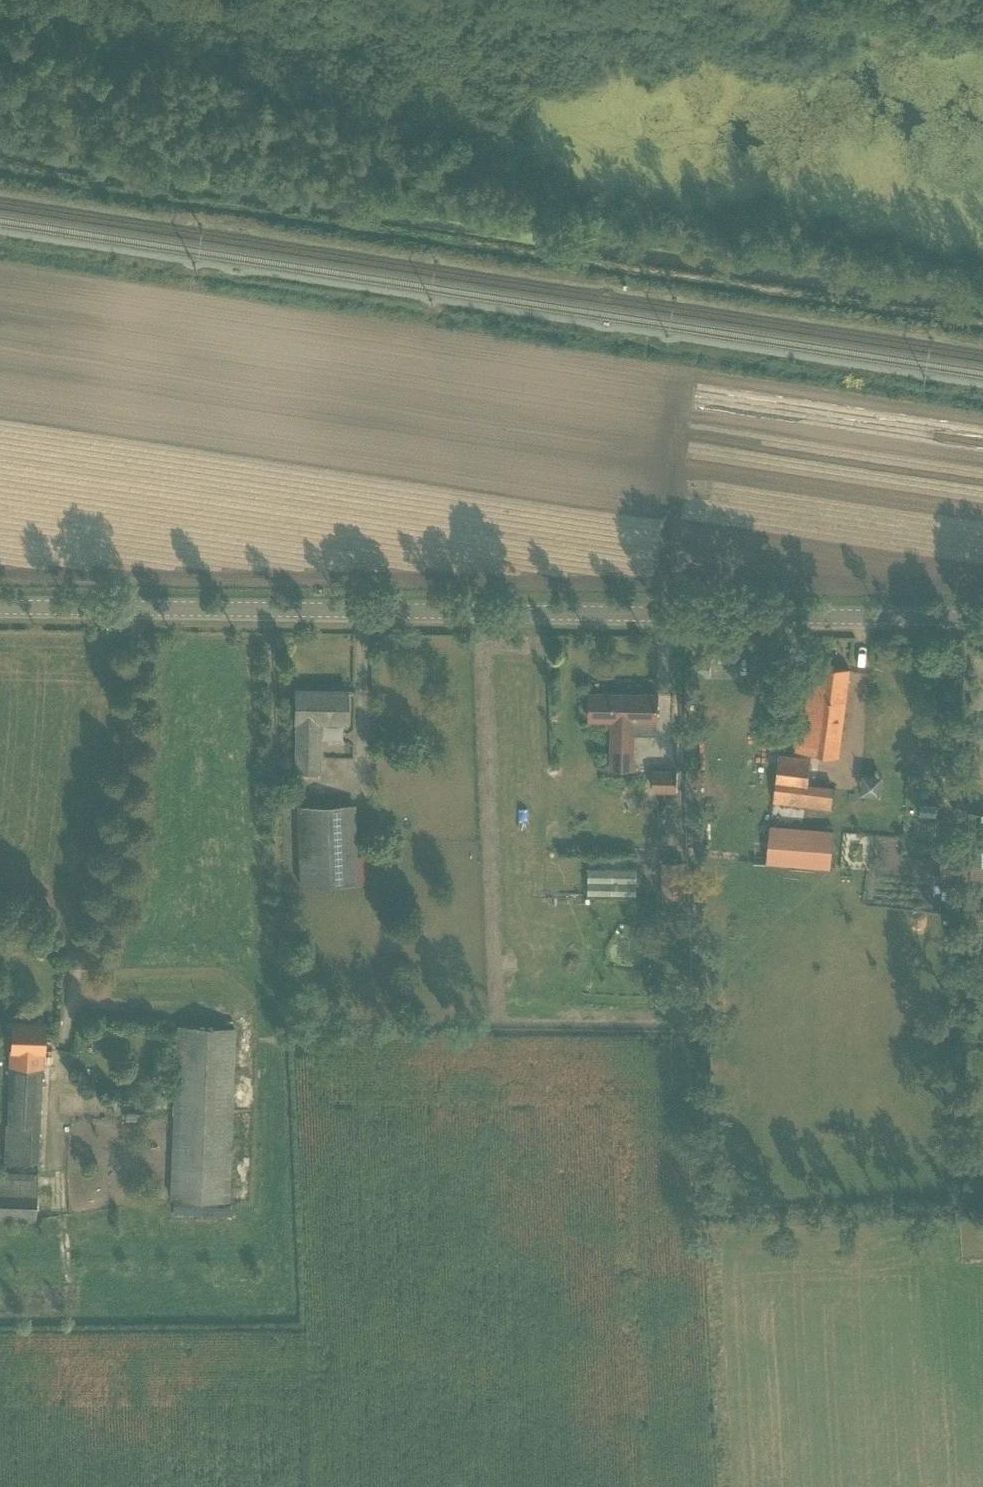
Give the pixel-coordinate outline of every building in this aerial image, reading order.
[(841,750),(850,668),(807,663),(800,746),(841,750)] [(349,723),(347,690),(295,690),(296,723),(294,723),(294,772),(321,772),(320,723),(349,723)] [(591,718),(613,717),(613,770),(637,770),(637,733),(657,733),(657,722),(659,722),(658,694),(612,693),(591,694),(591,718)] [(808,786),(810,771),(812,757),(779,754),(776,782),(808,786)] [(652,791),(675,790),(674,767),(651,768),(652,791)] [(299,885),(303,885),(358,884),(355,803),(295,805),(299,885)] [(834,829),(770,824),(767,863),(831,868),(834,829)] [(969,836),(969,862),(970,862),(982,862),(982,836),(969,836)] [(941,858),(940,877),(953,877),(954,859),(941,858)] [(661,861),(662,896),(687,895),(686,861),(661,861)] [(588,870),(587,892),(637,893),(637,872),(588,870)] [(44,1022),(11,1021),(11,1063),(3,1063),(3,1095),(10,1095),(8,1163),(38,1163),(44,1022)] [(236,1028),(234,1028),(178,1026),(168,1194),(168,1199),(229,1201),(236,1028)] [(36,1220),(37,1172),(0,1171),(0,1219),(36,1220)]
